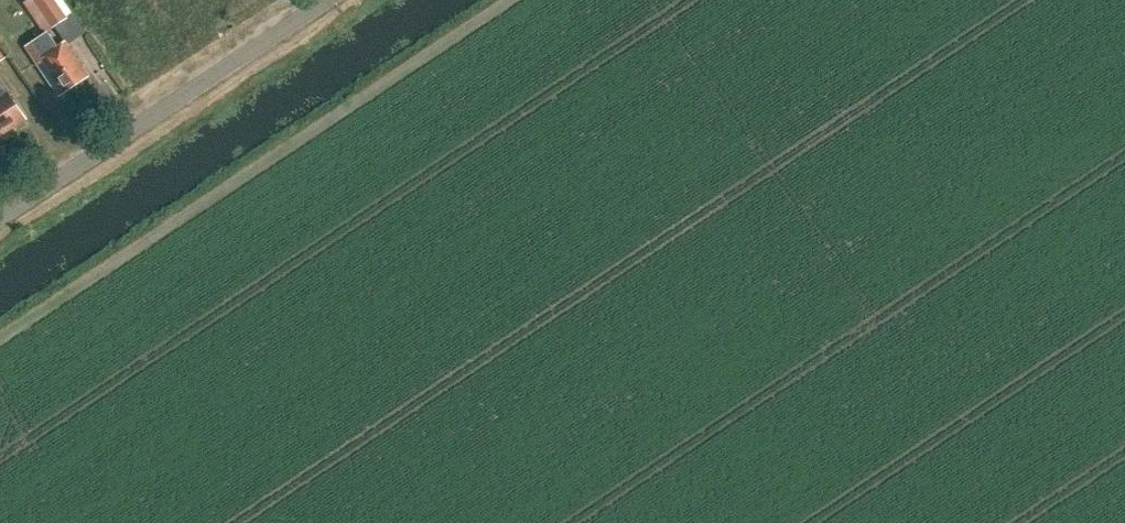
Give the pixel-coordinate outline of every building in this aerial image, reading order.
[(68,16),(57,0),(41,0),(36,3),(52,27),(68,16)] [(84,70),(65,41),(59,46),(50,33),(27,49),(58,96),(84,79),(80,72),(84,70)] [(26,118),(0,80),(0,136),(26,118)]
